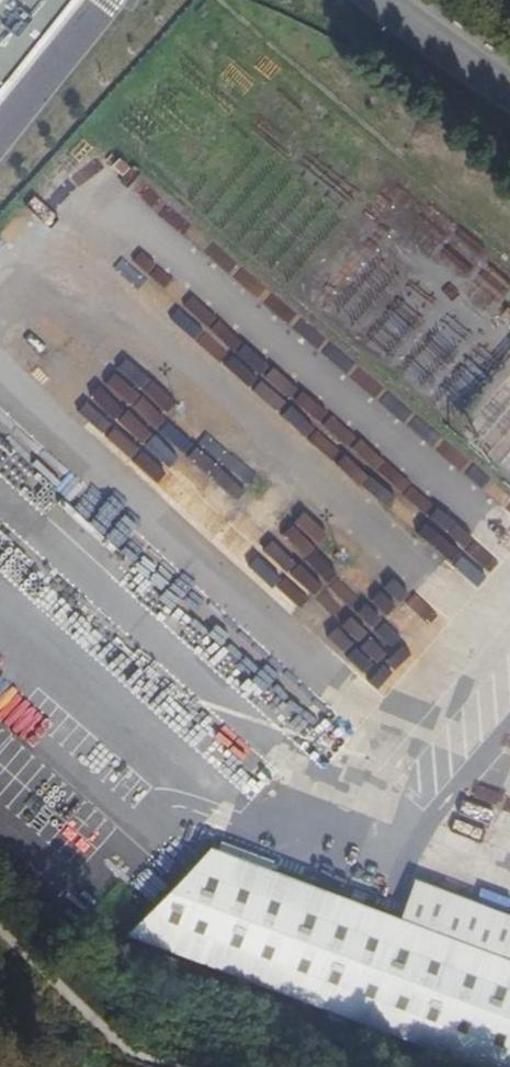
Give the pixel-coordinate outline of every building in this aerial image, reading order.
[(64,0),(0,0),(0,80),(64,0)] [(403,587),(249,440),(221,470),(90,345),(50,386),(218,547),(222,543),(355,669),(410,612),(394,596),(403,587)] [(138,561),(130,572),(157,591),(164,581),(138,561)] [(213,847),(133,934),(479,1066),(509,1066),(509,962),(398,919),(213,847)] [(410,886),(398,919),(509,962),(509,924),(410,886)]
